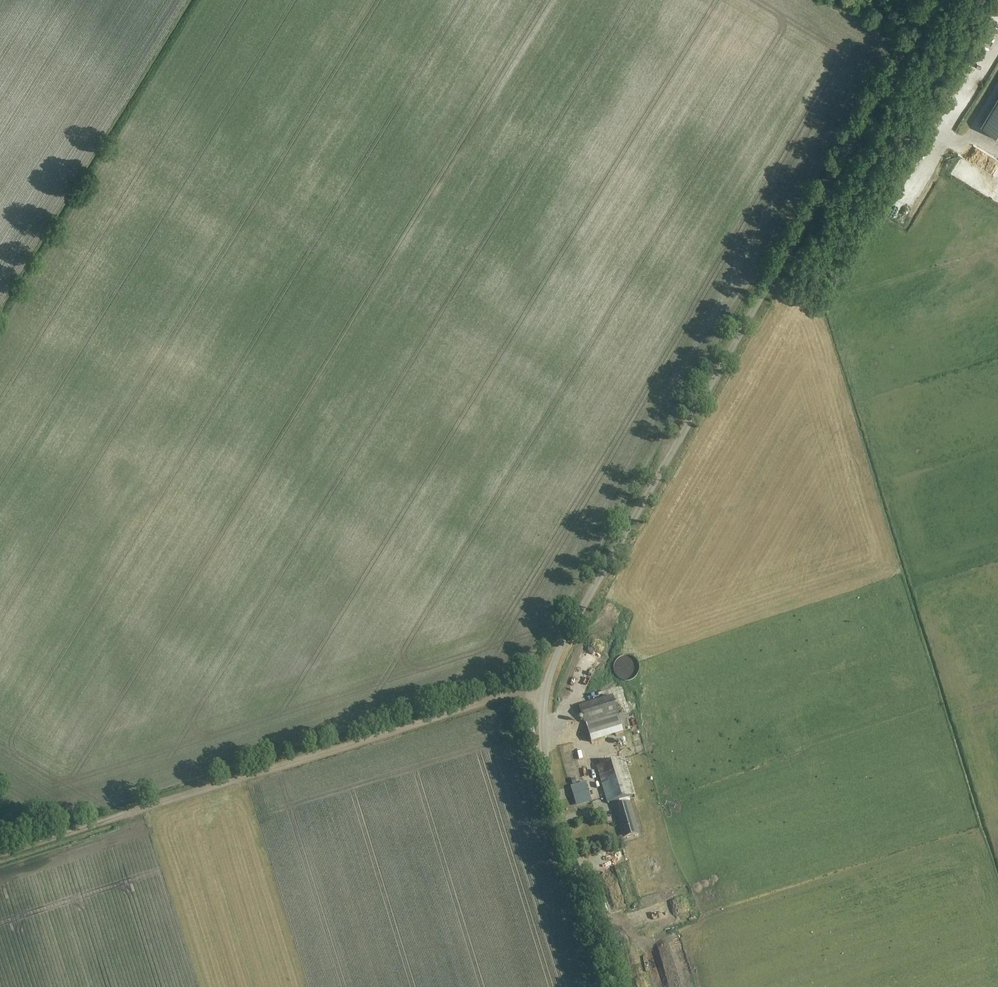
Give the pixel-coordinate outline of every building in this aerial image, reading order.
[(979,125),(997,136),(997,94),(979,125)] [(995,157),(987,171),(997,177),(997,158),(995,157)] [(623,733),(613,696),(579,705),(584,724),(586,723),(591,742),(623,733)] [(635,795),(624,759),(597,767),(608,803),(618,800),(620,805),(613,806),(617,818),(618,818),(619,822),(623,838),(638,834),(628,797),(635,795)] [(594,833),(593,825),(585,826),(586,834),(594,833)]
